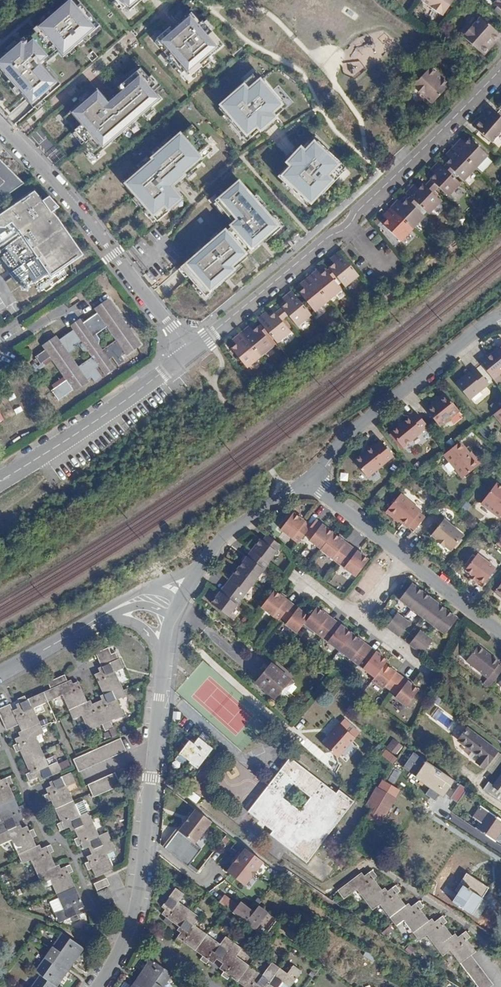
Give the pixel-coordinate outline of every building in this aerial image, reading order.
[(39,26),(63,54),(94,27),(70,0),(69,0),(39,26)] [(421,0),(443,15),(454,0),(422,0),(421,0)] [(492,6),(500,14),(500,0),(498,0),(492,6)] [(191,16),(162,40),(188,71),(217,46),(191,16)] [(462,36),(481,54),(485,53),(489,49),(486,46),(497,34),(480,18),(462,36)] [(497,34),(486,46),(489,49),(500,37),(497,34)] [(21,41),(0,60),(0,66),(32,103),(56,82),(39,63),(47,56),(31,38),(23,45),(21,41)] [(423,76),(412,88),(431,107),(447,90),(434,78),(437,74),(434,70),(431,71),(425,78),(423,76)] [(256,73),(219,105),(245,135),(257,125),(261,130),(275,118),(272,112),(283,104),(256,73)] [(140,74),(108,102),(99,91),(74,112),(102,146),(160,98),(140,74)] [(434,78),(447,90),(450,86),(437,74),(434,78)] [(474,128),(472,129),(490,144),(500,133),(500,132),(500,119),(489,109),(483,115),(485,117),(480,121),(477,122),(474,125),(474,128)] [(203,159),(181,133),(124,183),(158,221),(183,199),(172,186),(203,159)] [(368,134),(362,139),(367,145),(373,140),(368,134)] [(463,143),(461,145),(456,142),(453,145),(475,166),(483,158),(471,146),(473,144),(467,138),(463,143)] [(291,166),(281,177),(312,205),(346,169),(315,141),(306,151),(301,146),(287,162),(291,166)] [(471,146),(483,158),(485,155),(473,144),(471,146)] [(452,146),(474,167),(475,166),(453,145),(452,146)] [(443,164),(451,171),(461,180),(474,167),(452,146),(446,153),(450,157),(447,160),(443,164)] [(19,183),(0,162),(0,202),(19,183)] [(429,178),(437,185),(447,194),(459,182),(449,174),(441,166),(436,162),(430,169),(434,173),(432,175),(429,178)] [(441,166),(449,174),(451,171),(443,164),(441,166)] [(426,182),(433,189),(437,185),(429,178),(426,182)] [(239,182),(219,199),(238,221),(231,227),(251,250),(278,227),(239,182)] [(422,186),(430,193),(433,189),(426,182),(422,186)] [(406,192),(428,213),(438,201),(430,193),(422,186),(421,184),(417,188),(415,191),(410,187),(406,192)] [(398,200),(402,204),(406,200),(409,196),(406,192),(402,189),(387,204),(390,208),(395,203),(398,200)] [(0,215),(0,228),(4,228),(11,223),(16,230),(17,230),(18,231),(0,242),(0,259),(7,269),(10,267),(15,273),(11,276),(15,281),(27,274),(33,281),(46,273),(49,277),(82,255),(57,217),(52,212),(59,206),(49,195),(42,201),(34,192),(0,215)] [(406,200),(414,208),(418,204),(409,196),(406,200)] [(390,208),(412,229),(423,217),(414,208),(406,200),(402,204),(399,207),(395,203),(390,208)] [(382,225),(400,241),(412,229),(390,208),(384,214),(389,218),(387,221),(382,225)] [(247,255),(225,228),(180,266),(206,297),(236,272),(232,267),(247,255)] [(336,275),(344,286),(358,275),(339,252),(332,258),(335,262),(333,263),(329,267),(336,275)] [(325,270),(332,278),(336,275),(329,267),(325,270)] [(309,277),(328,300),(341,289),(332,278),(325,270),(321,274),(319,276),(315,272),(309,277)] [(299,292),(315,311),(328,300),(309,277),(303,282),(306,286),(304,288),(299,292)] [(282,307),(289,315),(298,325),(310,315),(311,315),(292,291),(285,297),(288,302),(286,304),(282,307)] [(76,335),(73,331),(60,341),(57,336),(42,347),(45,351),(31,361),(37,369),(40,366),(47,361),(49,364),(61,380),(63,383),(51,392),(48,394),(55,405),(93,377),(97,382),(103,378),(96,369),(99,367),(105,375),(116,368),(111,360),(115,357),(121,366),(128,361),(124,355),(142,342),(110,299),(95,310),(98,314),(84,324),(87,328),(76,335)] [(278,310),(285,318),(289,315),(282,307),(278,310)] [(274,313),(282,321),(285,318),(278,310),(274,313)] [(258,320),(278,343),(290,332),(282,321),(274,313),(270,317),(268,319),(264,315),(258,320)] [(81,319),(70,326),(73,331),(76,335),(87,328),(84,324),(81,319)] [(261,324),(258,327),(265,336),(268,333),(261,324)] [(231,350),(247,368),(274,346),(265,336),(258,327),(253,331),(251,333),(248,329),(235,339),(239,344),(236,346),(231,350)] [(490,377),(496,372),(500,368),(500,341),(494,346),(496,349),(491,353),(489,351),(477,361),(490,377)] [(458,387),(472,403),(491,388),(478,372),(473,377),(472,376),(458,387)] [(490,377),(495,383),(500,378),(496,372),(490,377)] [(61,380),(49,389),(51,392),(63,383),(61,380)] [(430,414),(443,431),(462,416),(448,399),(430,414)] [(410,418),(390,434),(401,449),(428,428),(415,412),(409,417),(410,418)] [(368,447),(384,464),(392,457),(378,440),(370,447),(369,446),(368,447)] [(448,459),(467,483),(483,469),(464,446),(448,459)] [(351,461),(366,479),(384,464),(368,447),(362,452),(364,454),(361,456),(359,454),(351,461)] [(479,503),(497,517),(500,512),(500,490),(493,484),(479,503)] [(400,499),(390,512),(397,517),(412,507),(400,499)] [(293,538),(299,529),(321,546),(352,570),(364,556),(352,547),(350,550),(337,541),(340,538),(311,515),(306,521),(304,525),(298,520),(300,517),(288,507),(275,525),(293,538)] [(398,517),(396,520),(406,526),(407,525),(414,529),(423,516),(412,507),(397,517),(398,517)] [(442,518),(430,533),(437,539),(436,540),(444,546),(445,545),(450,549),(462,534),(442,518)] [(246,556),(228,579),(231,581),(223,592),(220,590),(210,602),(228,615),(248,589),(268,565),(267,564),(281,546),(268,535),(263,541),(260,539),(251,550),(254,552),(250,558),(246,556)] [(337,541),(350,550),(352,547),(340,538),(337,541)] [(476,552),(465,568),(470,573),(477,578),(475,580),(481,585),(495,565),(476,552)] [(228,579),(220,590),(223,592),(231,581),(228,579)] [(406,595),(451,631),(462,618),(417,582),(406,595)] [(260,607),(278,620),(280,616),(286,621),(284,625),(296,633),(303,624),(323,639),(374,678),(373,680),(380,686),(382,684),(396,695),(394,697),(406,706),(419,690),(385,664),(387,661),(375,652),(372,655),(361,647),(364,643),(340,626),(338,629),(326,620),(329,617),(316,607),(309,617),(294,606),(290,603),(288,607),(282,603),(285,599),(273,591),(260,607)] [(326,620),(338,629),(340,626),(335,622),(329,617),(326,620)] [(405,619),(395,631),(408,642),(418,630),(405,619)] [(429,640),(420,651),(430,659),(439,648),(429,640)] [(361,647),(372,655),(375,652),(364,643),(361,647)] [(488,676),(483,683),(489,687),(500,672),(500,665),(499,663),(500,661),(478,644),(466,659),(488,676)] [(23,751),(32,773),(28,775),(31,782),(44,777),(45,781),(64,774),(61,765),(52,769),(39,736),(48,732),(39,707),(69,695),(81,723),(90,720),(96,734),(110,729),(112,733),(126,728),(125,724),(133,721),(127,705),(137,702),(127,676),(138,672),(134,662),(133,662),(130,656),(126,657),(123,651),(111,655),(117,672),(107,676),(116,700),(95,708),(86,684),(76,687),(72,676),(55,682),(57,689),(34,699),(32,695),(24,698),(27,706),(18,710),(16,703),(2,708),(10,730),(24,724),(28,735),(19,739),(20,744),(16,745),(19,753),(23,751)] [(340,664),(345,656),(339,652),(334,660),(340,664)] [(271,663),(255,681),(273,697),(289,680),(271,663)] [(339,724),(355,739),(361,733),(344,718),(339,724)] [(324,745),(338,758),(355,739),(339,724),(332,732),(334,733),(324,745)] [(418,728),(413,735),(426,744),(431,737),(418,728)] [(459,742),(480,758),(477,762),(485,768),(497,751),(467,730),(459,742)] [(186,742),(176,754),(186,762),(185,763),(194,770),(210,750),(195,738),(190,745),(186,742)] [(392,740),(387,748),(398,755),(403,746),(392,740)] [(83,759),(89,773),(130,756),(125,743),(83,759)] [(384,749),(380,756),(395,763),(398,756),(384,749)] [(458,782),(414,753),(404,768),(433,788),(429,794),(437,800),(441,795),(447,799),(458,782)] [(263,804),(255,798),(246,810),(270,829),(268,832),(305,862),(325,837),(354,801),(339,789),(335,793),(289,756),(268,783),(266,785),(273,792),(263,804)] [(5,819),(0,821),(0,843),(12,838),(23,864),(33,860),(42,884),(52,881),(64,913),(55,917),(59,926),(68,922),(70,926),(77,923),(74,914),(84,910),(71,877),(76,876),(73,869),(58,874),(51,856),(55,854),(52,847),(38,852),(33,839),(37,838),(35,831),(31,832),(29,828),(19,831),(15,821),(25,817),(22,812),(27,811),(24,804),(20,805),(12,784),(16,782),(13,775),(0,780),(0,806),(5,819)] [(98,785),(103,799),(127,790),(122,775),(98,785)] [(48,798),(51,805),(55,803),(64,825),(59,827),(62,833),(76,828),(82,842),(78,844),(80,851),(85,849),(86,854),(95,850),(98,859),(90,862),(92,867),(87,869),(90,876),(94,874),(98,883),(116,876),(109,860),(119,856),(112,840),(103,844),(93,818),(83,821),(70,788),(79,784),(76,776),(59,783),(60,787),(51,791),(53,796),(48,798)] [(490,793),(500,801),(500,777),(495,785),(490,793)] [(380,788),(397,798),(401,792),(385,782),(385,781),(380,788)] [(484,790),(490,793),(495,785),(490,781),(484,790)] [(468,789),(461,784),(452,798),(459,802),(468,789)] [(379,787),(367,806),(371,810),(366,817),(379,825),(391,807),(397,798),(380,788),(379,787)] [(477,830),(494,841),(500,830),(500,821),(480,807),(473,818),(481,824),(477,830)] [(212,823),(196,811),(190,819),(191,819),(187,825),(186,824),(180,833),(196,845),(212,823)] [(263,862),(246,849),(241,855),(233,866),(228,872),(244,885),(263,862)] [(233,866),(241,855),(237,855),(232,862),(233,866)] [(452,873),(476,889),(481,881),(456,866),(452,873)] [(477,986),(492,986),(494,986),(471,955),(476,952),(467,939),(470,937),(465,930),(454,938),(443,924),(446,922),(442,915),(431,923),(421,909),(424,906),(419,900),(408,908),(397,893),(399,891),(395,884),(384,892),(373,878),(376,876),(372,869),(361,877),(358,874),(336,891),(342,899),(355,889),(372,910),(380,905),(396,926),(404,920),(419,941),(427,936),(442,957),(450,951),(477,986)] [(449,885),(442,896),(451,902),(462,885),(474,893),(476,889),(452,873),(446,883),(449,885)] [(179,945),(181,942),(199,955),(197,958),(203,962),(206,958),(211,962),(217,954),(224,960),(219,968),(225,973),(222,976),(228,981),(231,977),(243,986),(278,986),(282,981),(290,986),(301,971),(294,966),(288,975),(271,963),(262,976),(234,955),(240,947),(224,935),(217,943),(190,923),(196,915),(175,899),(181,890),(173,883),(162,900),(167,903),(162,911),(166,915),(164,919),(170,924),(172,920),(182,927),(173,940),(179,945)] [(92,891),(98,909),(112,903),(108,893),(111,892),(108,885),(92,891)] [(462,885),(451,902),(463,910),(474,893),(462,885)] [(219,896),(216,900),(218,902),(229,910),(232,913),(234,915),(240,908),(225,897),(223,899),(219,896)] [(246,924),(254,930),(264,937),(269,930),(270,929),(260,921),(266,912),(259,906),(246,924)] [(37,986),(57,986),(82,947),(61,934),(35,975),(42,979),(37,986)] [(129,986),(159,986),(175,962),(154,948),(129,986)]
